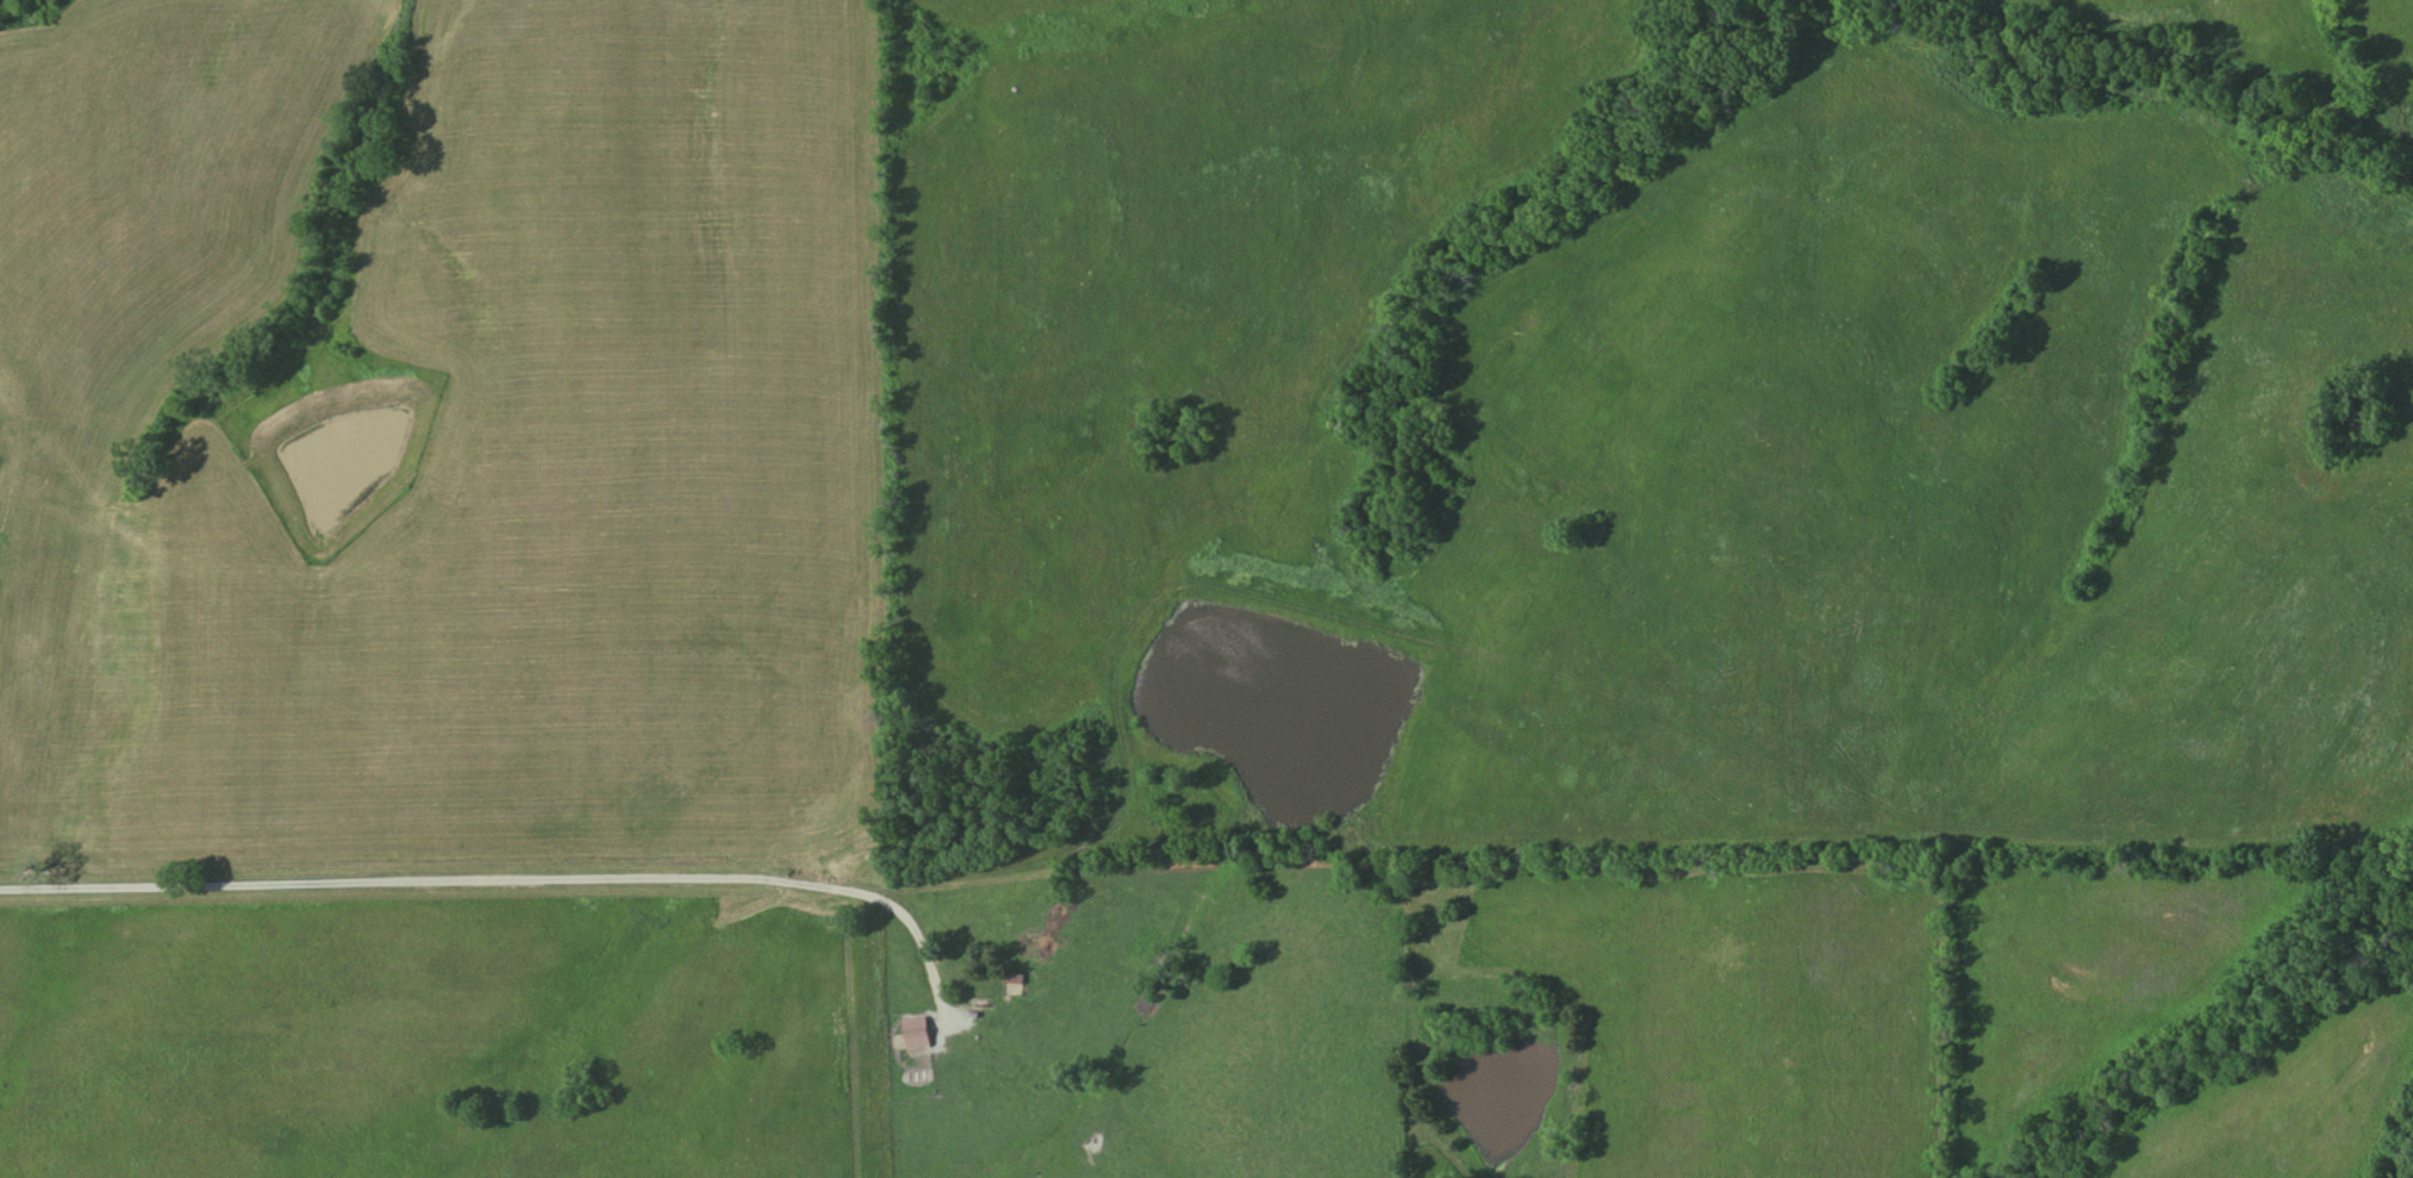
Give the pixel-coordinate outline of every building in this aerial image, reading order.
[(906,1050),(929,1048),(927,1018),(903,1020),(906,1050)]
